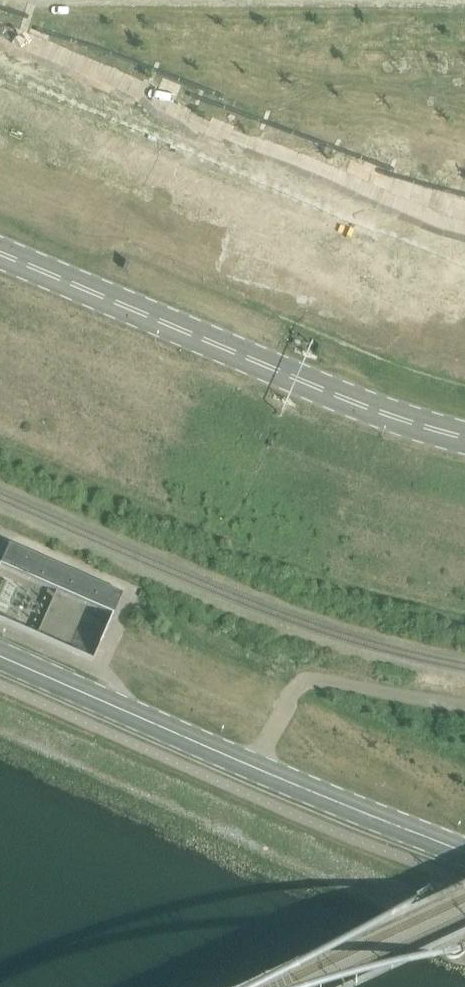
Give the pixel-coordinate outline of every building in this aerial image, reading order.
[(0,564),(0,568),(112,617),(122,594),(9,544),(0,564)]
